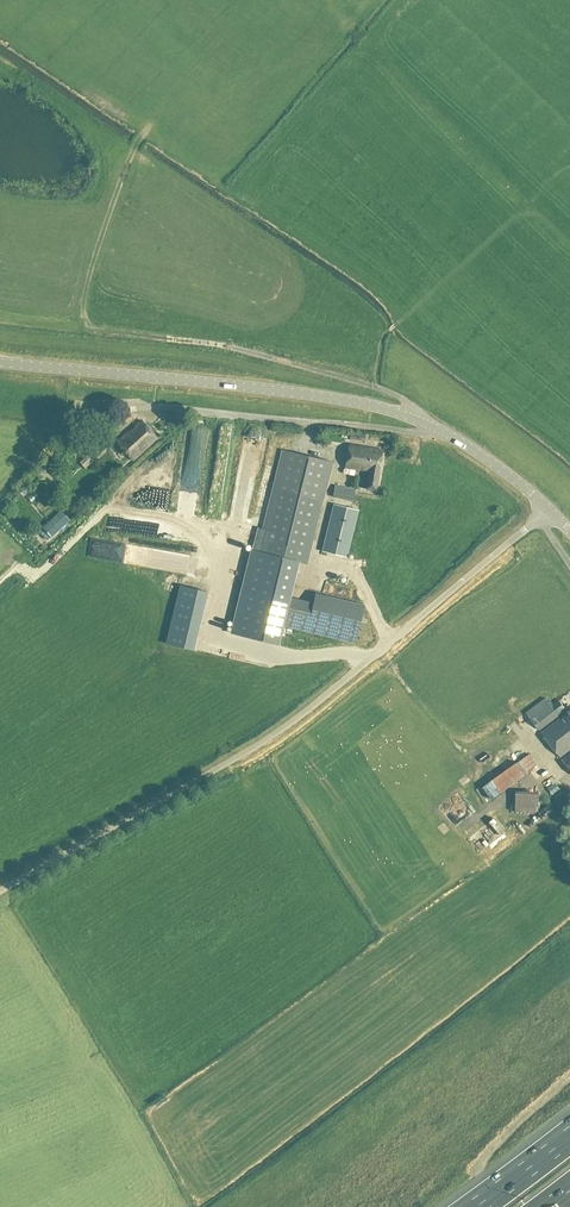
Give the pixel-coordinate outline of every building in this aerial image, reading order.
[(130,412),(116,415),(117,424),(132,421),(130,412)] [(156,437),(141,420),(117,442),(132,459),(156,437)] [(219,429),(219,437),(230,436),(230,428),(219,429)] [(198,430),(191,437),(196,443),(204,436),(198,430)] [(351,432),(349,440),(364,442),(365,434),(351,432)] [(348,444),(345,466),(368,471),(366,488),(376,490),(382,449),(348,444)] [(286,595),(294,560),(307,563),(322,500),(332,460),(283,448),(273,488),(261,539),(255,538),(232,632),(274,642),(279,624),(286,595)] [(88,458),(81,463),(84,469),(92,464),(88,458)] [(19,487),(25,493),(29,489),(23,483),(19,487)] [(356,489),(335,485),(332,497),(353,501),(356,489)] [(358,510),(334,503),(322,551),(347,557),(358,510)] [(61,509),(41,528),(42,528),(39,531),(47,540),(50,536),(51,537),(70,520),(61,509)] [(180,542),(182,532),(174,531),(172,541),(180,542)] [(207,591),(179,585),(168,631),(196,638),(207,591)] [(365,606),(317,594),(315,602),(307,631),(355,643),(365,606)] [(315,602),(286,595),(279,624),(307,631),(315,602)] [(551,705),(545,697),(525,712),(539,730),(560,715),(559,714),(566,709),(558,699),(551,705)] [(541,732),(560,756),(569,748),(569,710),(541,732)] [(507,749),(467,775),(472,782),(457,792),(462,800),(516,764),(507,749)] [(562,759),(569,770),(569,753),(562,759)] [(528,755),(518,763),(527,774),(537,766),(528,755)] [(499,793),(525,773),(517,764),(491,783),(499,793)] [(516,790),(515,811),(536,812),(537,791),(516,790)] [(495,818),(468,840),(480,854),(507,832),(495,818)]
